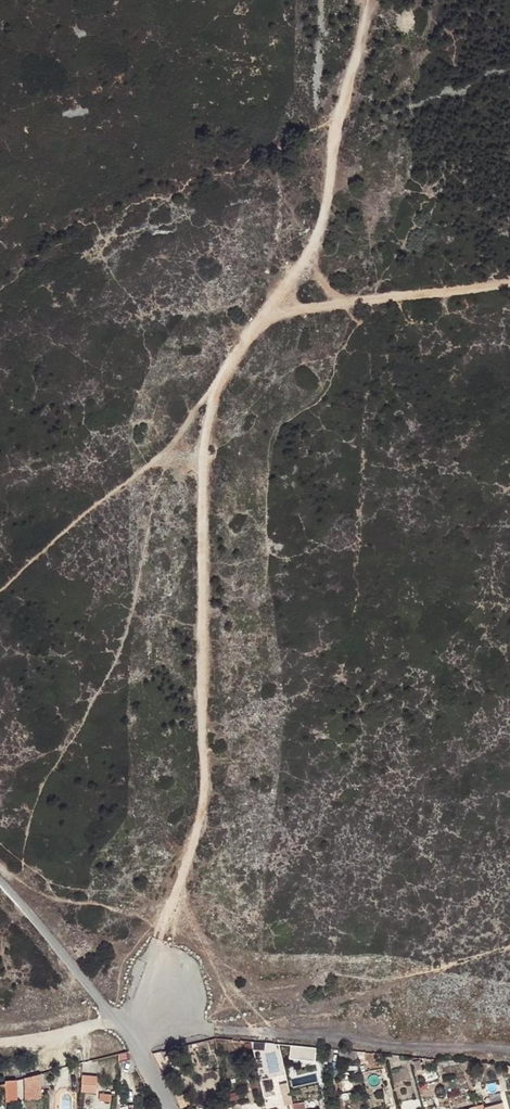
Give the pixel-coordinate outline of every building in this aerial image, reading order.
[(289,1044),(289,1055),(303,1056),(303,1045),(289,1044)] [(289,1056),(287,1070),(312,1072),(314,1059),(289,1056)] [(461,1083),(467,1081),(464,1072),(458,1072),(461,1083)] [(39,1080),(24,1084),(25,1103),(39,1103),(39,1080)] [(96,1084),(81,1083),(80,1099),(95,1100),(96,1084)] [(16,1086),(4,1089),(4,1096),(5,1108),(17,1108),(16,1086)]
